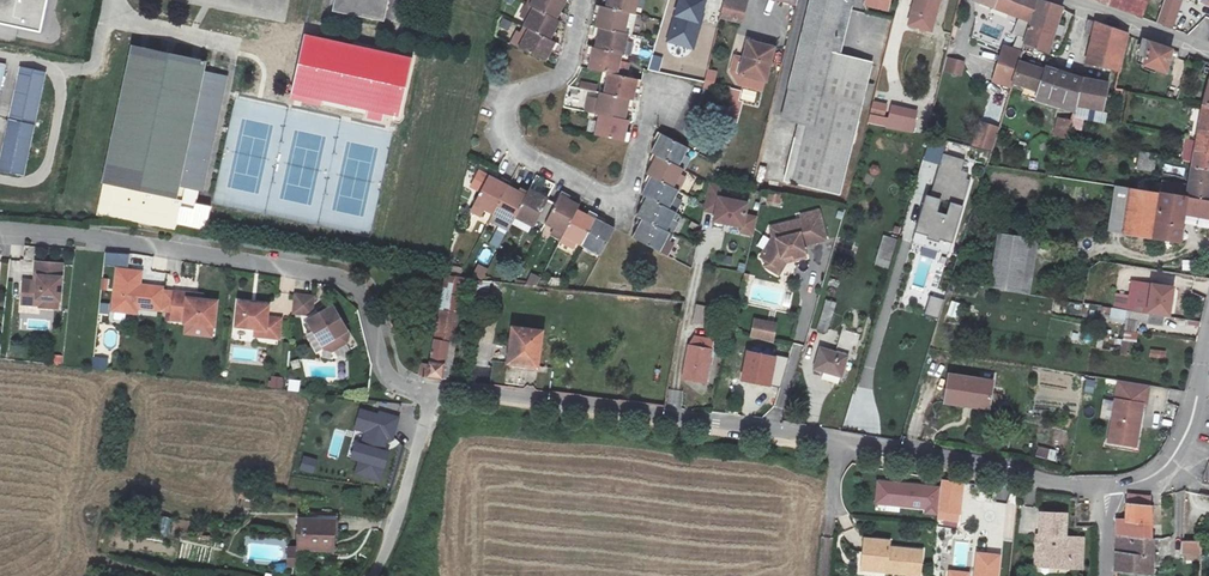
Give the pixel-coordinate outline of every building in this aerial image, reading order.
[(47,0),(0,0),(0,25),(40,34),(47,0)] [(332,11),(385,22),(389,0),(334,0),(332,11)] [(513,43),(544,59),(550,47),(558,51),(561,44),(555,41),(559,33),(554,31),(560,19),(562,20),(566,12),(560,9),(565,0),(536,0),(533,6),(536,7),(527,26),(530,28),(526,36),(518,32),(513,43)] [(628,9),(634,11),(636,0),(603,0),(602,3),(628,9)] [(668,41),(693,47),(706,0),(679,0),(668,41)] [(742,22),(748,0),(725,0),(721,16),(742,22)] [(860,106),(831,99),(842,53),(833,51),(836,35),(842,36),(845,25),(839,24),(841,13),(844,0),(854,3),(855,0),(811,0),(790,89),(814,94),(794,182),(841,192),(860,106)] [(844,0),(841,13),(851,15),(853,9),(854,3),(844,0)] [(864,5),(887,10),(890,0),(865,0),(864,5)] [(908,24),(931,30),(939,0),(915,0),(908,24)] [(1039,0),(977,0),(1032,22),(1039,0)] [(1048,51),(1061,8),(1040,0),(1039,0),(1032,22),(1025,45),(1048,51)] [(1107,4),(1134,14),(1137,16),(1142,18),(1148,0),(1108,0),(1107,4)] [(1183,1),(1180,0),(1165,0),(1156,22),(1172,29),(1183,1)] [(624,29),(628,9),(602,3),(596,2),(594,11),(600,12),(598,24),(624,29)] [(1201,16),(1194,37),(1208,42),(1208,19),(1201,16)] [(1086,62),(1119,71),(1128,34),(1095,22),(1086,62)] [(627,30),(624,29),(598,24),(595,23),(593,32),(599,33),(596,45),(622,51),(627,30)] [(1020,60),(1023,52),(1005,44),(1006,41),(992,37),(990,46),(1003,49),(993,81),(1012,86),(1020,60)] [(1171,49),(1149,41),(1143,65),(1166,72),(1171,49)] [(611,72),(617,73),(622,51),(596,45),(590,44),(588,54),(594,56),(591,67),(611,72)] [(774,50),(750,44),(741,77),(766,83),(774,50)] [(201,61),(128,45),(100,182),(94,214),(173,230),(182,186),(200,190),(220,92),(213,90),(216,74),(199,70),(201,61)] [(1023,52),(1020,60),(1043,66),(1051,68),(1055,55),(1047,53),(1048,51),(1025,45),(1023,52)] [(871,60),(842,53),(831,99),(860,106),(871,60)] [(1190,56),(1183,53),(1177,74),(1183,75),(1190,56)] [(964,61),(947,57),(944,71),(961,74),(964,61)] [(1020,60),(1012,86),(1063,102),(1056,135),(1069,138),(1071,126),(1073,115),(1081,76),(1051,68),(1043,66),(1020,60)] [(1086,62),(1082,76),(1108,82),(1107,85),(1115,87),(1119,71),(1086,62)] [(47,73),(19,67),(9,119),(36,125),(47,73)] [(611,72),(607,92),(633,98),(635,87),(641,89),(643,80),(617,73),(611,72)] [(1083,117),(1102,121),(1107,85),(1108,82),(1082,76),(1081,76),(1073,115),(1083,117)] [(1107,85),(1102,121),(1117,124),(1122,89),(1115,87),(1107,85)] [(635,99),(633,98),(607,92),(603,91),(598,112),(602,113),(625,118),(628,107),(633,108),(635,99)] [(873,101),(871,112),(885,116),(887,104),(873,101)] [(869,122),(887,126),(887,128),(912,134),(917,111),(892,105),(889,119),(871,115),(869,122)] [(1202,105),(1196,142),(1195,150),(1208,153),(1208,106),(1202,105)] [(741,124),(744,111),(734,109),(731,121),(741,124)] [(628,119),(625,118),(602,113),(597,134),(630,141),(631,133),(625,131),(628,119)] [(1083,117),(1073,115),(1071,126),(1081,128),(1083,117)] [(8,120),(0,159),(0,171),(25,176),(35,126),(8,120)] [(993,148),(998,128),(978,123),(973,144),(993,148)] [(654,153),(679,165),(688,147),(659,132),(654,141),(659,144),(654,153)] [(945,143),(931,139),(925,159),(939,163),(945,143)] [(1195,150),(1193,163),(1192,167),(1208,170),(1208,153),(1195,150)] [(1136,151),(1133,169),(1153,172),(1155,155),(1136,151)] [(683,167),(679,165),(654,153),(649,162),(655,165),(649,175),(673,188),(683,167)] [(970,178),(966,177),(968,173),(961,171),(964,161),(943,155),(931,197),(928,196),(918,231),(953,242),(964,206),(962,205),(970,178)] [(1208,201),(1208,170),(1192,167),(1189,184),(1187,197),(1208,201)] [(688,192),(695,177),(683,172),(676,186),(688,192)] [(679,190),(673,188),(649,175),(644,183),(650,186),(645,197),(674,211),(678,213),(684,202),(674,197),(679,190)] [(496,210),(510,186),(512,182),(504,177),(501,182),(491,176),(473,208),(483,214),(488,205),(496,210)] [(1160,179),(1157,193),(1187,197),(1189,184),(1160,179)] [(722,185),(711,183),(705,211),(717,213),(715,221),(743,226),(741,232),(755,235),(759,217),(745,214),(748,201),(721,197),(722,185)] [(514,220),(517,215),(530,191),(522,187),(519,192),(510,186),(496,210),(514,220)] [(1109,230),(1124,233),(1131,188),(1115,186),(1109,230)] [(1124,233),(1180,242),(1184,214),(1207,218),(1205,228),(1208,229),(1208,201),(1187,197),(1157,193),(1131,188),(1124,233)] [(547,221),(556,203),(531,189),(530,191),(517,215),(532,224),(535,218),(545,224),(547,221)] [(547,221),(566,231),(577,209),(579,206),(568,200),(571,195),(563,190),(556,203),(547,221)] [(770,193),(767,203),(779,206),(781,196),(770,193)] [(665,230),(674,211),(645,197),(640,206),(646,209),(641,218),(665,230)] [(564,234),(583,244),(599,215),(591,211),(588,215),(577,209),(566,231),(564,234)] [(828,240),(820,211),(803,215),(804,219),(773,227),(775,236),(763,256),(769,260),(778,265),(783,256),(792,254),(795,254),(796,260),(807,258),(803,241),(809,239),(810,244),(828,240)] [(608,219),(599,215),(583,244),(602,255),(615,232),(604,226),(608,219)] [(665,230),(641,218),(637,226),(642,229),(636,240),(660,252),(670,233),(665,230)] [(889,270),(897,240),(881,235),(873,266),(889,270)] [(1039,241),(996,235),(987,286),(1030,296),(1039,241)] [(875,250),(868,248),(865,258),(871,260),(875,250)] [(778,265),(769,260),(766,266),(780,275),(788,262),(796,260),(795,254),(792,254),(783,256),(778,265)] [(133,255),(132,263),(148,265),(149,257),(133,255)] [(476,264),(472,277),(484,280),(488,268),(476,264)] [(45,303),(45,309),(44,311),(58,312),(59,304),(64,304),(67,268),(41,266),(40,285),(28,284),(27,301),(45,303)] [(137,309),(145,310),(164,312),(166,292),(147,290),(149,274),(124,272),(120,313),(137,315),(137,309)] [(531,273),(527,284),(536,288),(541,277),(531,273)] [(1148,314),(1148,311),(1153,285),(1132,281),(1127,310),(1148,314)] [(1153,285),(1148,311),(1169,314),(1174,288),(1153,285)] [(189,302),(189,297),(175,295),(172,323),(186,324),(185,326),(215,329),(218,304),(204,303),(189,302)] [(295,295),(293,313),(308,314),(313,310),(314,297),(295,295)] [(943,300),(930,296),(925,313),(938,317),(943,300)] [(951,301),(946,315),(955,318),(960,304),(951,301)] [(836,306),(824,303),(817,331),(829,335),(836,306)] [(267,332),(267,340),(280,341),(282,322),(269,320),(270,308),(239,305),(236,329),(267,332)] [(712,310),(700,306),(697,323),(709,326),(712,310)] [(1164,316),(1148,314),(1127,310),(1103,306),(1102,316),(1162,325),(1164,316)] [(333,311),(307,324),(312,332),(323,352),(331,355),(345,347),(348,339),(333,311)] [(441,311),(429,377),(444,379),(450,343),(455,344),(460,314),(441,311)] [(312,332),(307,324),(294,330),(299,339),(312,332)] [(215,329),(185,326),(185,334),(214,336),(215,329)] [(509,363),(539,367),(543,331),(514,327),(509,363)] [(749,328),(747,340),(769,344),(771,332),(749,328)] [(837,351),(821,347),(816,366),(842,373),(848,354),(853,355),(860,332),(843,328),(837,351)] [(713,350),(691,346),(685,376),(707,381),(713,350)] [(1150,349),(1149,358),(1165,359),(1166,351),(1150,349)] [(777,359),(750,353),(745,379),(772,384),(777,359)] [(108,371),(109,358),(93,357),(92,370),(108,371)] [(990,381),(947,375),(943,404),(987,410),(990,381)] [(270,376),(269,389),(282,390),(283,377),(270,376)] [(1149,385),(1103,378),(1092,440),(1135,447),(1143,404),(1146,405),(1149,385)] [(299,392),(300,380),(288,380),(287,391),(299,392)] [(355,429),(365,432),(362,445),(356,443),(352,459),(359,461),(356,474),(380,480),(383,467),(384,467),(388,451),(384,450),(387,438),(392,439),(398,417),(379,412),(378,414),(361,410),(355,429)] [(1058,452),(1038,447),(1036,456),(1056,461),(1058,452)] [(303,458),(300,469),(316,473),(318,461),(303,458)] [(939,515),(942,486),(878,479),(875,504),(926,509),(926,513),(939,515)] [(959,519),(963,481),(942,479),(942,481),(942,486),(939,515),(938,517),(959,519)] [(1130,496),(1129,504),(1152,505),(1152,498),(1130,496)] [(1152,505),(1129,504),(1127,520),(1118,519),(1118,535),(1152,538),(1152,505)] [(1068,514),(1044,514),(1044,537),(1044,550),(1040,550),(1040,560),(1040,563),(1052,563),(1054,565),(1072,565),(1074,563),(1086,563),(1086,538),(1068,538),(1068,514)] [(300,517),(298,544),(330,546),(331,519),(300,517)] [(1154,538),(1152,538),(1118,535),(1116,570),(1153,575),(1154,538)] [(886,565),(885,571),(920,574),(923,550),(888,547),(888,541),(864,539),(862,563),(886,565)] [(1182,553),(1202,554),(1202,541),(1183,540),(1182,553)] [(297,560),(298,544),(290,544),(289,559),(297,560)] [(947,575),(998,575),(1000,553),(978,551),(975,572),(948,569),(947,575)] [(886,565),(862,563),(861,569),(885,571),(886,565)]
